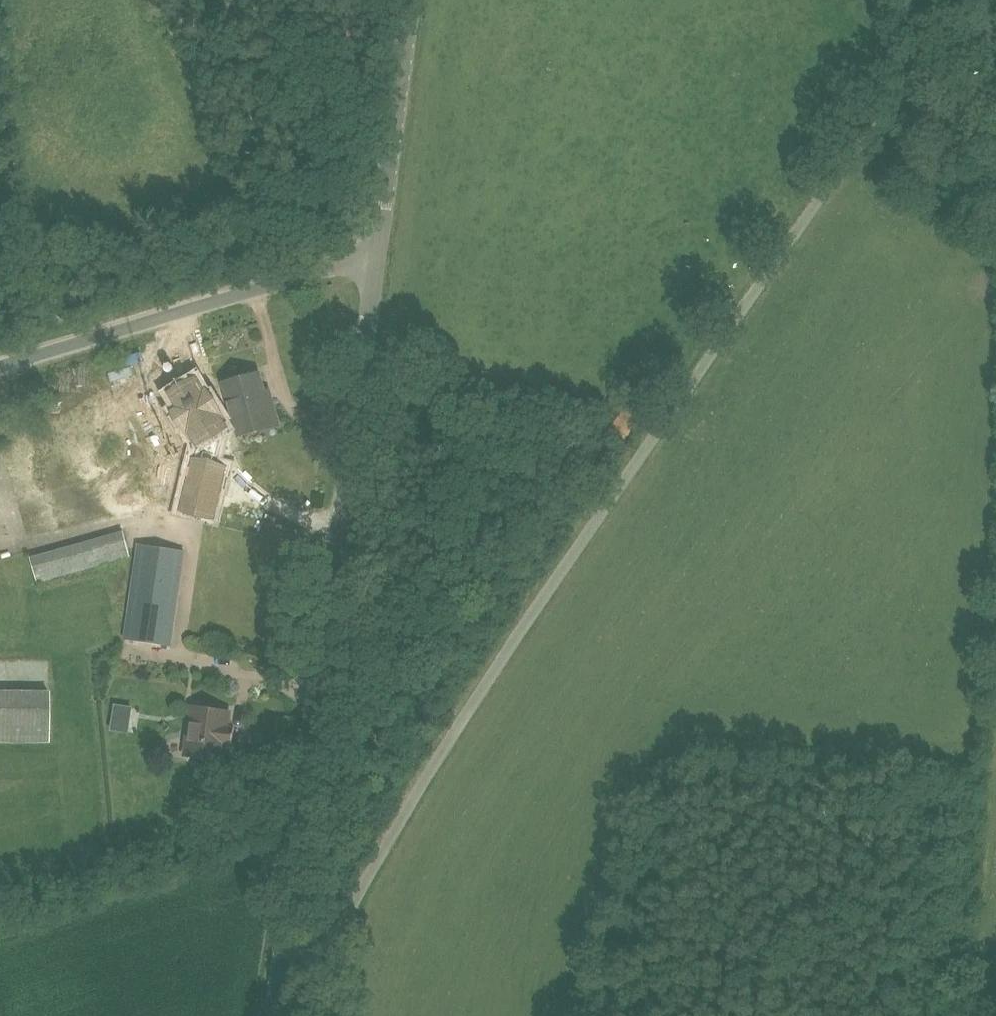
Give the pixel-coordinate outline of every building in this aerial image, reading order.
[(267,370),(226,381),(240,438),(282,427),(267,370)] [(196,380),(172,395),(180,408),(175,411),(191,439),(193,438),(197,444),(198,444),(194,460),(182,510),(212,517),(224,467),(214,465),(220,438),(216,432),(224,427),(222,423),(224,422),(216,408),(215,407),(214,408),(208,398),(209,397),(208,396),(205,391),(203,393),(196,380)] [(625,439),(639,419),(612,399),(597,418),(625,439)] [(123,532),(31,558),(38,581),(130,555),(123,532)] [(138,545),(125,638),(171,645),(184,551),(138,545)] [(0,690),(0,743),(53,743),(53,690),(0,690)] [(132,732),(135,705),(115,703),(112,730),(132,732)] [(221,742),(232,744),(234,728),(227,727),(229,712),(191,707),(185,754),(192,755),(192,759),(194,761),(206,763),(209,761),(209,757),(219,758),(221,742)]
